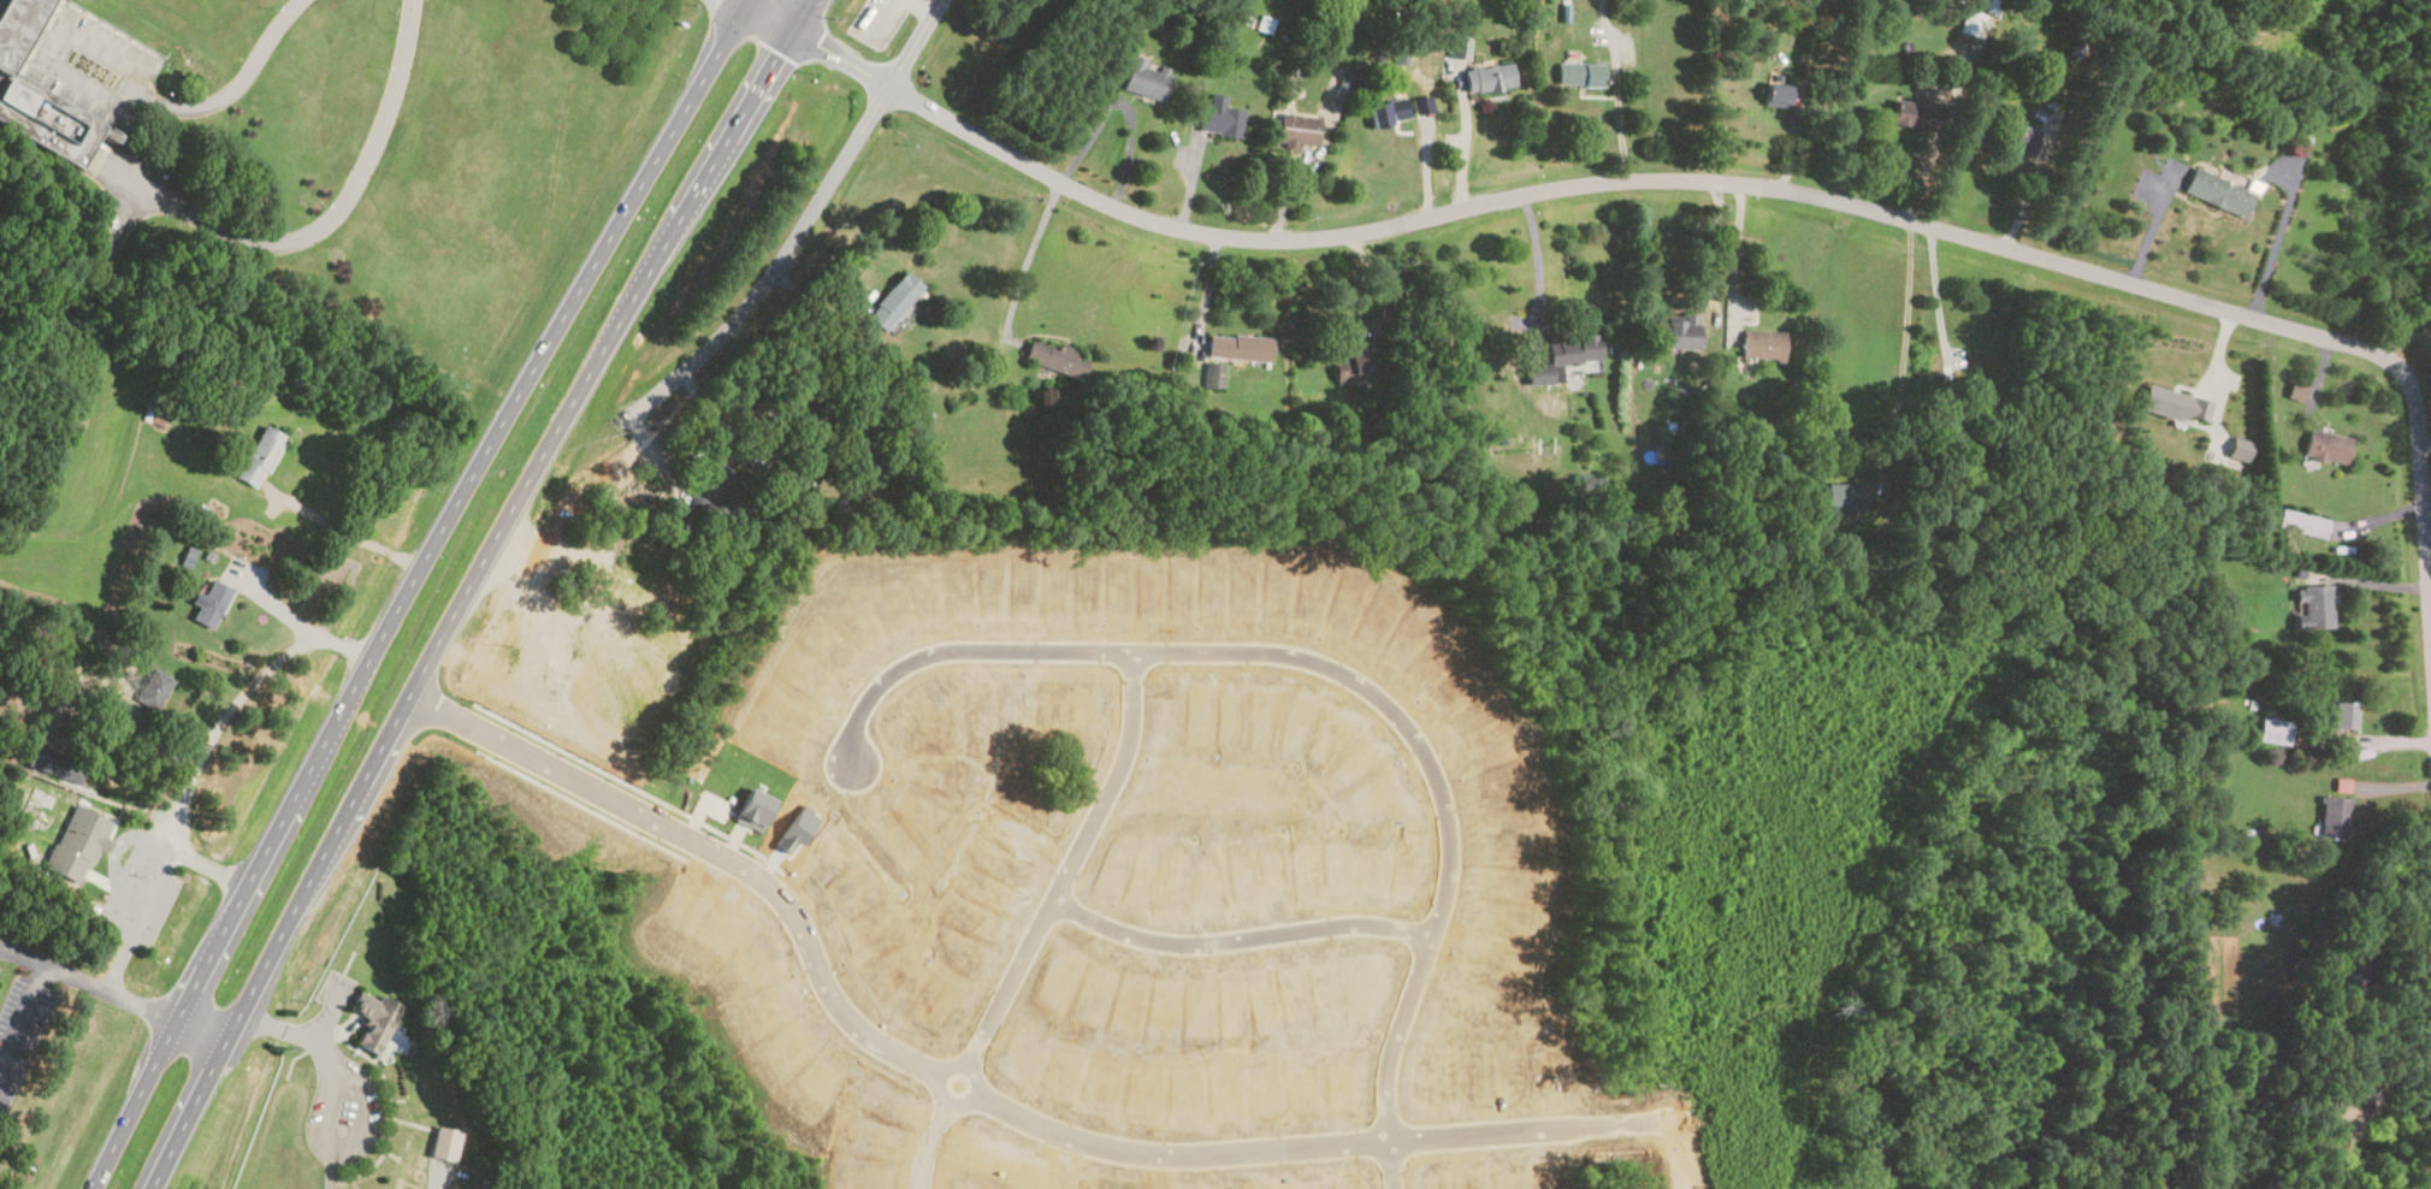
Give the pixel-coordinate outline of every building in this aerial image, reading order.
[(10,54),(29,55),(60,0),(0,0),(0,127),(73,167),(90,137),(2,69),(10,54)] [(883,6),(898,18),(913,0),(888,0),(883,6)] [(2346,10),(2356,2),(2355,0),(2340,0),(2346,10)] [(1976,37),(1985,14),(1966,8),(1958,31),(1976,37)] [(1467,57),(1467,36),(1449,36),(1449,57),(1467,57)] [(1120,88),(1160,99),(1169,65),(1130,54),(1120,88)] [(1514,85),(1510,61),(1462,67),(1466,93),(1514,85)] [(1563,61),(1563,84),(1599,84),(1599,61),(1563,61)] [(1785,106),(1788,84),(1765,81),(1763,102),(1785,106)] [(1238,135),(1242,108),(1222,106),(1224,94),(1209,93),(1208,103),(1200,102),(1196,130),(1238,135)] [(1371,123),(1407,120),(1406,99),(1370,100),(1371,123)] [(1935,130),(1940,106),(1895,99),(1891,123),(1935,130)] [(1317,116),(1277,111),(1273,141),(1313,144),(1317,116)] [(2036,128),(2005,122),(2000,147),(2033,153),(2036,128)] [(2242,217),(2253,191),(2193,165),(2182,190),(2242,217)] [(888,332),(922,284),(899,270),(866,317),(888,332)] [(1697,313),(1681,313),(1681,319),(1663,319),(1663,347),(1696,348),(1697,313)] [(1740,356),(1781,357),(1782,330),(1741,330),(1740,356)] [(1205,356),(1267,362),(1270,338),(1207,332),(1205,356)] [(1598,335),(1546,336),(1548,363),(1526,363),(1526,383),(1550,381),(1549,362),(1598,361),(1598,335)] [(1078,379),(1087,355),(1030,336),(1022,359),(1078,379)] [(1333,380),(1366,380),(1366,350),(1333,350),(1333,380)] [(1202,384),(1219,385),(1222,367),(1205,366),(1202,384)] [(2148,383),(2141,408),(2189,421),(2192,416),(2208,421),(2214,401),(2148,383)] [(141,420),(164,428),(173,399),(150,391),(141,420)] [(255,487),(284,437),(262,424),(233,474),(255,487)] [(2352,437),(2308,427),(2302,455),(2346,465),(2352,437)] [(728,499),(737,502),(747,477),(705,459),(684,511),(717,526),(728,499)] [(1824,509),(1865,509),(1865,483),(1824,483),(1824,509)] [(2324,537),(2329,517),(2279,507),(2275,526),(2324,537)] [(189,619),(208,629),(230,588),(211,579),(189,619)] [(2295,628),(2331,628),(2331,585),(2301,585),(2301,614),(2295,614),(2295,628)] [(625,626),(612,621),(606,633),(619,639),(625,626)] [(623,647),(603,637),(597,650),(617,660),(623,647)] [(153,712),(172,680),(152,668),(132,700),(153,712)] [(2355,728),(2355,702),(2331,702),(2331,728),(2355,728)] [(2289,743),(2290,720),(2260,717),(2259,741),(2289,743)] [(2348,795),(2320,795),(2320,839),(2348,839),(2348,795)] [(111,821),(70,803),(42,868),(78,883),(94,846),(105,851),(110,838),(105,835),(111,821)] [(398,1007),(357,988),(348,1008),(366,1018),(353,1046),(374,1057),(398,1007)] [(438,1124),(430,1155),(454,1161),(462,1130),(438,1124)] [(491,1170),(469,1165),(464,1188),(487,1188),(491,1170)]
